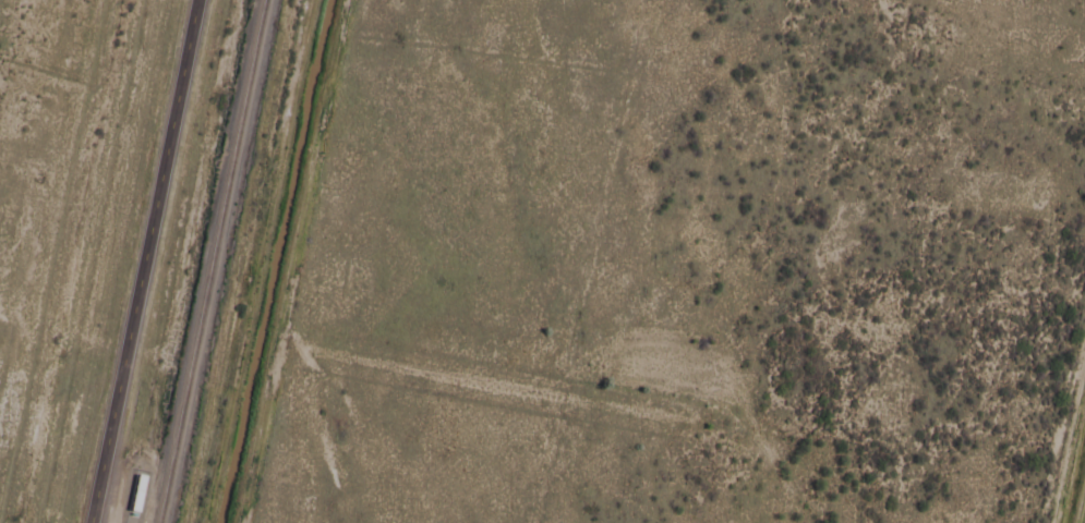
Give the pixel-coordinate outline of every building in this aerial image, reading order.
[(143,478),(133,477),(126,514),(136,516),(143,478)]
